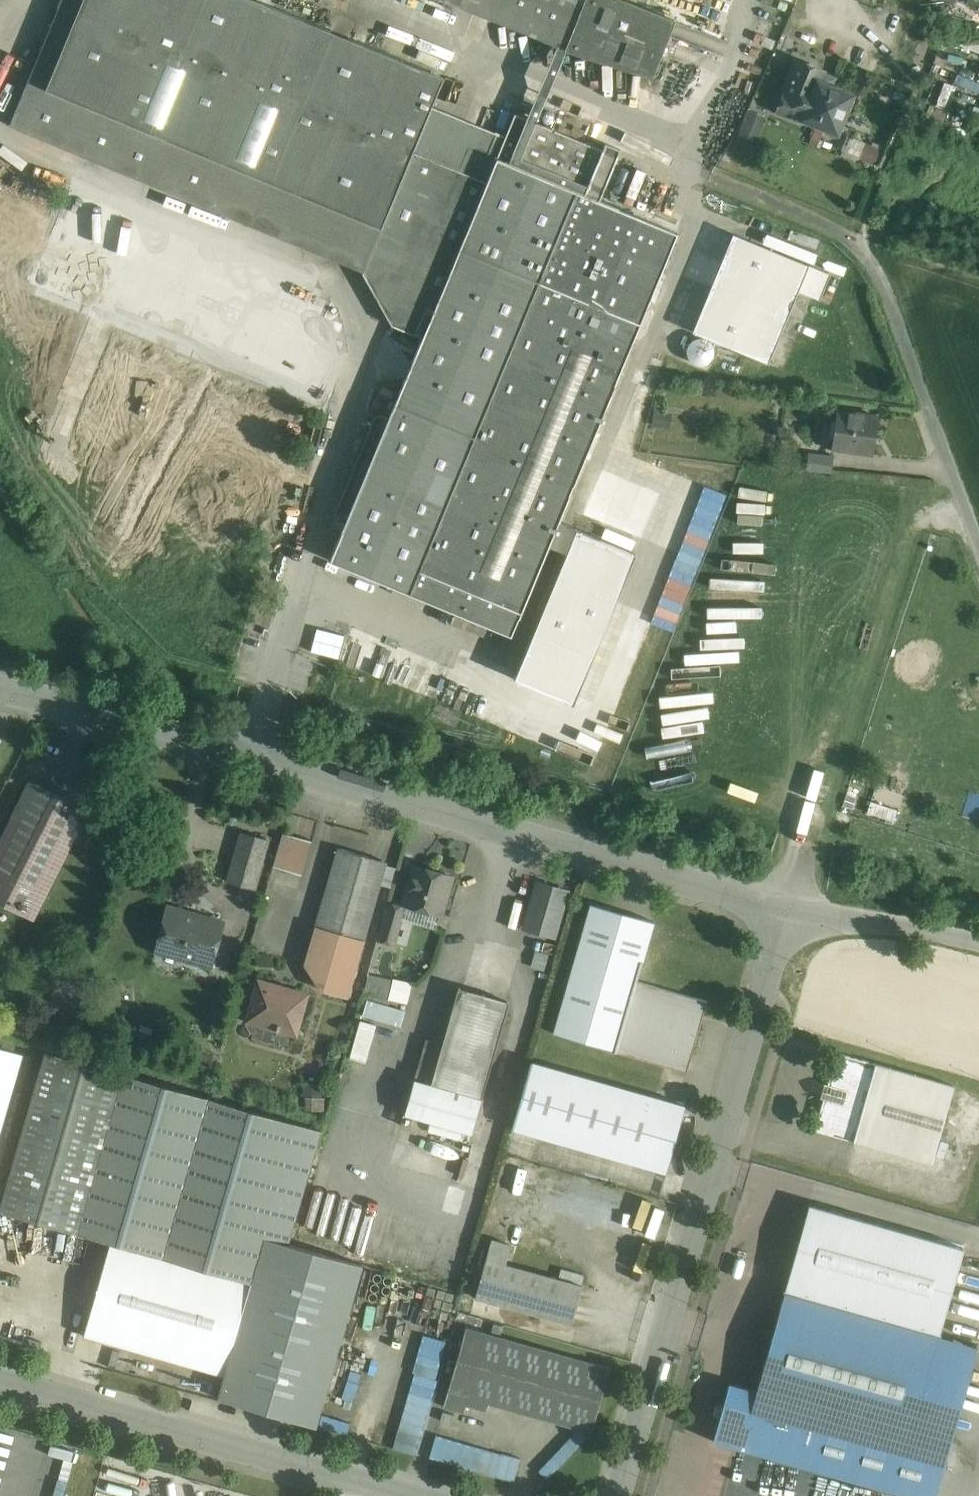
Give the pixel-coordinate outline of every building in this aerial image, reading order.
[(258,0),(60,0),(57,7),(58,7),(28,79),(29,80),(29,81),(45,88),(44,89),(250,174),(381,228),(399,185),(431,106),(443,77),(418,66),(445,0),(432,0),(406,62),(258,0)] [(396,2),(394,7),(409,13),(414,0),(397,0),(396,2)] [(540,37),(555,43),(557,44),(566,48),(581,54),(652,76),(674,20),(635,5),(624,0),(447,0),(540,37)] [(494,22),(472,13),(469,22),(490,30),(494,22)] [(507,28),(504,36),(525,45),(528,37),(507,28)] [(781,30),(769,57),(783,64),(795,37),(781,30)] [(555,43),(540,37),(534,52),(549,58),(555,43)] [(602,150),(535,122),(566,48),(557,44),(533,102),(535,104),(536,107),(536,110),(535,113),(533,115),(530,116),(527,116),(526,118),(514,113),(505,136),(495,131),(495,132),(431,106),(399,185),(428,197),(433,185),(447,191),(445,197),(475,209),(431,315),(403,304),(395,324),(393,323),(392,325),(422,337),(330,560),(510,635),(547,546),(558,521),(677,232),(599,200),(620,149),(605,143),(602,150)] [(822,71),(796,61),(783,92),(776,110),(802,121),(803,118),(836,131),(851,95),(830,86),(833,78),(822,73),(822,71)] [(978,91),(978,81),(958,72),(954,80),(978,91)] [(250,174),(44,89),(45,88),(29,81),(29,80),(28,79),(9,125),(232,217),(250,174)] [(463,90),(463,88),(463,85),(461,83),(459,81),(456,81),(454,81),(451,83),(450,85),(449,88),(450,90),(451,93),(454,94),(456,95),(459,94),(461,93),(463,90)] [(495,95),(496,92),(495,89),(493,86),(491,85),(488,84),(485,85),(482,87),(480,89),(480,92),(481,95),(482,98),(485,100),(488,100),(491,99),(494,98),(495,95)] [(565,101),(565,98),(564,94),(563,92),(560,90),(557,90),(554,90),(551,92),(550,95),(549,98),(550,101),(552,103),(554,105),(557,106),(560,105),(563,103),(565,101)] [(512,102),(512,99),(511,96),(510,93),(507,92),(504,91),(501,92),(498,93),(497,96),(496,99),(497,102),(499,105),(501,106),(504,107),(507,106),(510,104),(512,102)] [(455,107),(456,104),(455,101),(454,99),(452,98),(449,97),(446,98),(444,99),(443,102),(442,104),(443,107),(444,109),(446,111),(449,111),(452,111),(454,109),(455,107)] [(524,115),(527,116),(533,102),(530,101),(527,100),(524,102),(521,104),(520,107),(520,110),(522,113),(524,115)] [(535,104),(533,102),(527,116),(530,116),(533,115),(535,113),(536,110),(536,107),(535,104)] [(488,116),(488,113),(488,110),(486,107),(483,106),(480,105),(477,106),(474,107),(472,110),(472,113),(472,116),(474,119),(477,121),(480,121),(483,121),(486,119),(488,116)] [(555,120),(556,117),(555,114),(554,111),(551,110),(548,109),(545,110),(542,111),(541,114),(540,117),(541,120),(542,123),(545,124),(548,125),(551,124),(554,123),(555,120)] [(506,124),(507,121),(506,118),(504,115),(502,113),(499,113),(495,113),(493,115),(491,118),(490,121),(491,124),(493,127),(496,128),(499,129),(502,128),(505,127),(506,124)] [(573,126),(573,123),(573,120),(571,118),(568,116),(565,115),(562,116),(560,118),(558,120),(558,123),(558,126),(560,129),(563,131),(566,131),(569,131),(571,129),(573,126)] [(589,133),(590,130),(589,127),(588,124),(585,123),(582,122),(579,123),(576,125),(575,127),(574,130),(575,133),(576,136),(579,138),(582,138),(585,137),(588,136),(589,133)] [(624,139),(625,137),(624,134),(622,132),(620,130),(617,129),(614,130),(612,132),(610,134),(610,137),(611,140),(612,142),(615,144),(617,144),(620,144),(623,142),(624,139)] [(643,147),(644,145),(643,142),(641,139),(639,138),(636,137),(633,138),(631,140),(629,142),(629,145),(630,148),(631,150),(634,151),(636,152),(639,151),(642,150),(643,147)] [(874,161),(879,144),(864,140),(859,157),(874,161)] [(732,233),(692,331),(768,362),(797,290),(819,299),(830,273),(732,233)] [(648,310),(639,334),(644,336),(654,312),(648,310)] [(635,375),(634,377),(635,380),(636,381),(638,383),(640,383),(643,382),(645,381),(646,379),(646,377),(646,375),(644,373),(642,371),(640,371),(638,372),(636,373),(635,375)] [(877,417),(837,411),(832,448),(833,448),(870,453),(870,454),(872,454),(877,417)] [(832,457),(809,454),(807,468),(830,471),(832,457)] [(685,534),(702,482),(675,474),(659,526),(685,534)] [(635,553),(558,521),(547,546),(566,553),(514,679),(573,703),(635,553)] [(316,649),(338,642),(335,633),(312,640),(316,649)] [(0,842),(0,901),(32,917),(33,918),(33,916),(87,809),(87,810),(88,808),(87,808),(32,780),(31,779),(30,781),(31,781),(0,842)] [(893,818),(896,807),(873,801),(878,785),(868,783),(861,809),(893,818)] [(268,839),(241,831),(227,881),(254,888),(268,839)] [(312,840),(283,832),(273,867),(302,875),(312,840)] [(337,847),(304,964),(321,989),(348,997),(380,884),(386,865),(386,861),(337,847)] [(395,867),(386,865),(380,884),(390,887),(395,867)] [(451,876),(414,865),(403,903),(405,904),(403,908),(401,916),(406,917),(405,919),(436,928),(440,914),(451,876)] [(544,886),(535,916),(528,914),(525,926),(554,934),(566,892),(544,886)] [(403,908),(387,903),(377,938),(394,942),(401,916),(403,908)] [(222,922),(167,907),(155,950),(210,965),(222,922)] [(392,980),(368,975),(365,991),(388,996),(392,980)] [(307,994),(258,981),(247,1020),(276,1028),(276,1030),(279,1031),(279,1029),(296,1034),(307,994)] [(707,1001),(636,981),(615,1051),(687,1072),(707,1001)] [(508,1001),(458,987),(442,1043),(431,1084),(415,1079),(414,1079),(404,1114),(472,1133),(481,1098),(508,1001)] [(364,997),(360,1014),(400,1024),(404,1008),(364,997)] [(358,1017),(350,1045),(368,1050),(376,1022),(358,1017)] [(442,1043),(426,1039),(415,1079),(431,1084),(442,1043)] [(0,1048),(0,1125),(20,1054),(0,1048)] [(46,1051),(0,1207),(0,1211),(109,1242),(250,1282),(263,1237),(289,1244),(322,1130),(46,1051)] [(876,1064),(836,1052),(827,1085),(824,1084),(820,1096),(824,1097),(814,1130),(854,1141),(876,1064)] [(685,1105),(531,1061),(511,1128),(666,1172),(685,1105)] [(953,1086),(876,1064),(854,1141),(932,1163),(953,1086)] [(289,1244),(263,1237),(250,1282),(224,1375),(217,1398),(316,1427),(362,1265),(289,1244)] [(582,1285),(505,1264),(511,1244),(491,1239),(486,1257),(475,1297),(571,1324),(582,1285)] [(250,1282),(109,1242),(83,1335),(224,1375),(250,1282)] [(945,1312),(867,1290),(861,1313),(938,1335),(945,1312)] [(861,1313),(784,1291),(756,1390),(750,1409),(781,1418),(905,1453),(938,1335),(861,1313)] [(610,1368),(466,1327),(444,1406),(465,1412),(469,1397),(592,1432),(610,1368)] [(421,1332),(392,1447),(417,1453),(446,1339),(421,1332)] [(781,1418),(750,1409),(756,1390),(729,1383),(713,1440),(770,1457),(781,1418)] [(436,1431),(428,1455),(513,1481),(520,1458),(436,1431)]
